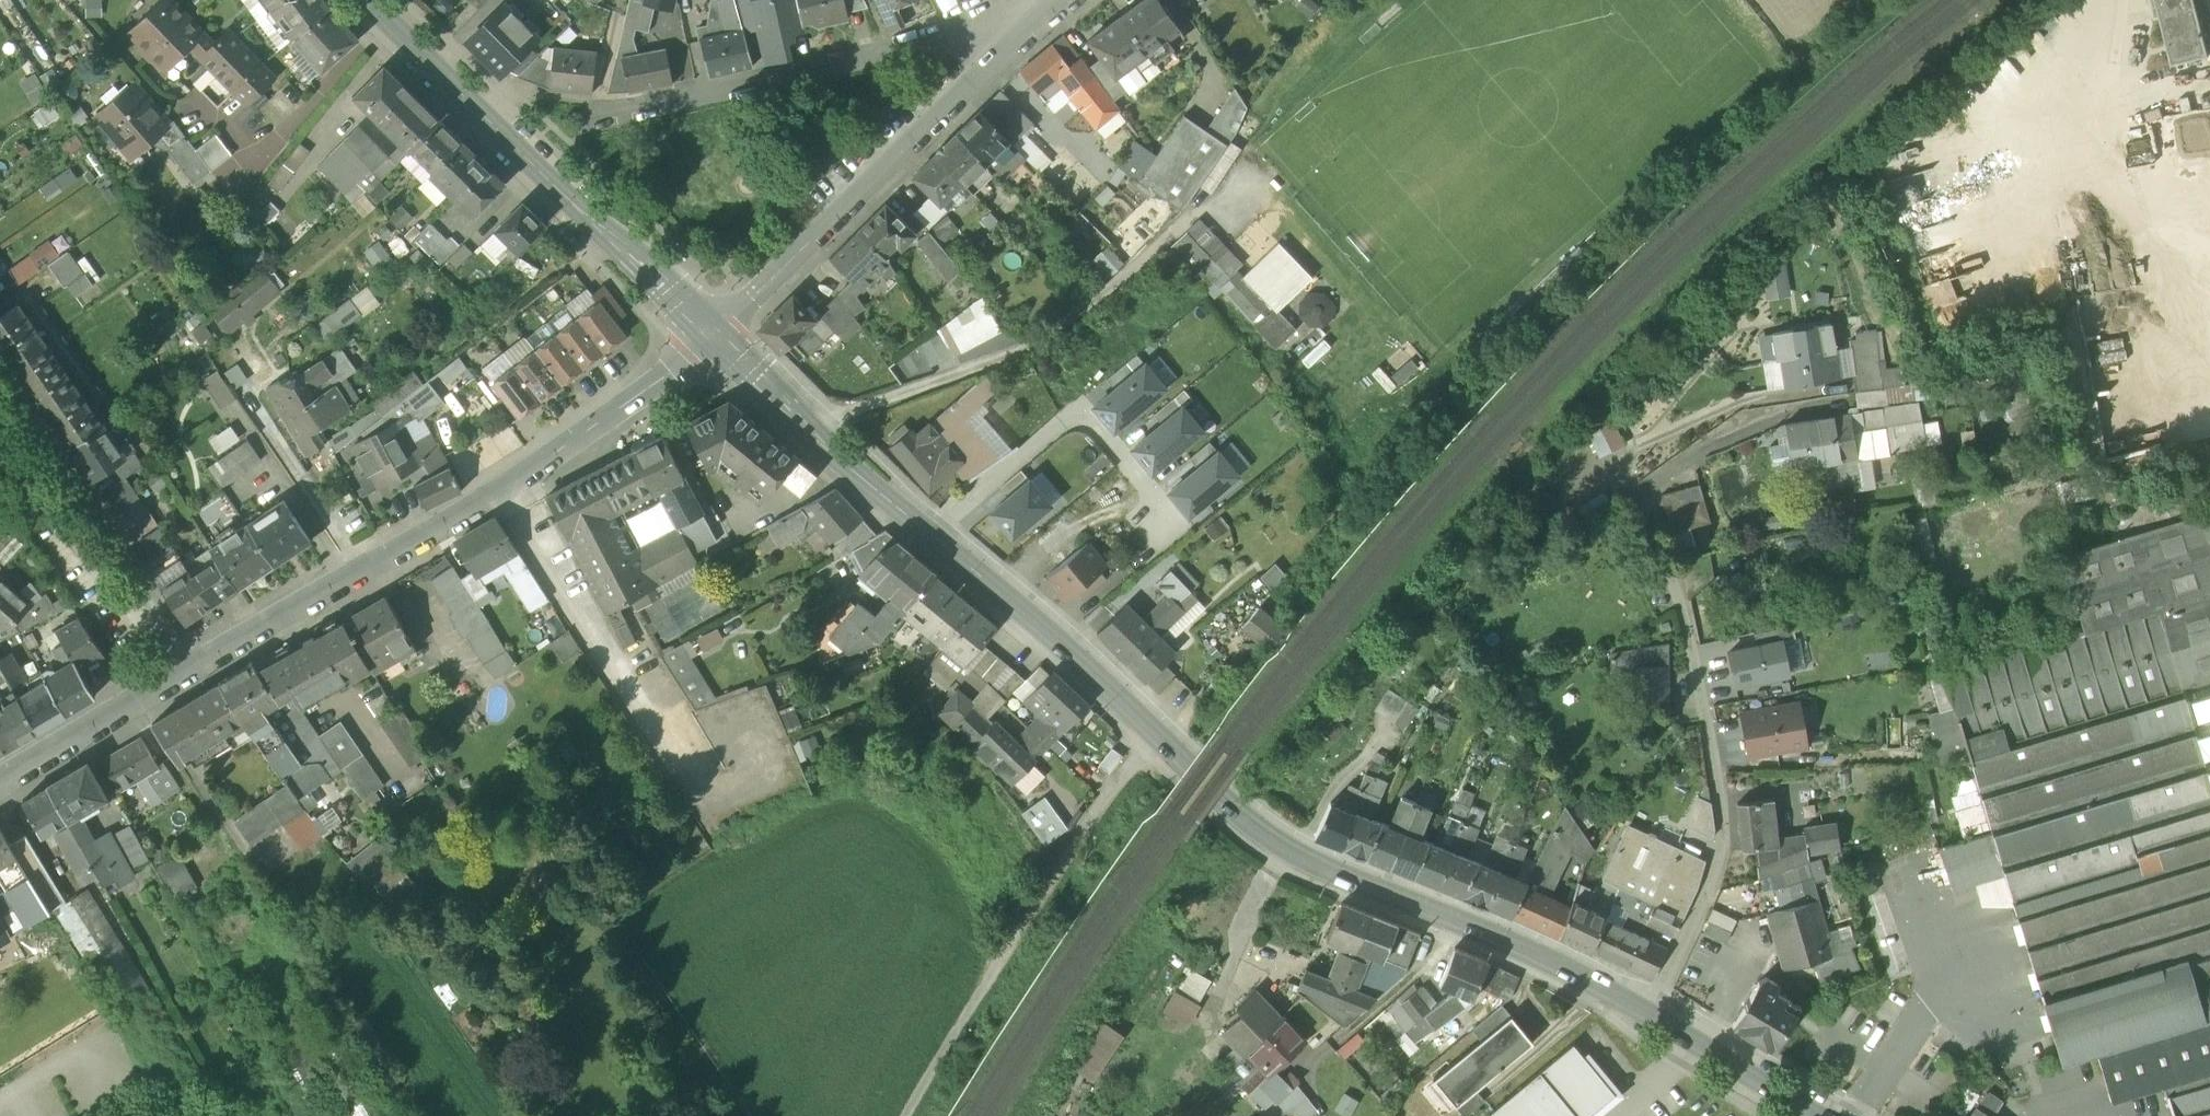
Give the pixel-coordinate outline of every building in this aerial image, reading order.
[(87,18),(103,18),(102,0),(86,0),(87,18)] [(167,71),(192,47),(205,34),(172,0),(163,0),(130,32),(167,71)] [(259,20),(273,10),(274,9),(267,0),(243,0),(259,20)] [(274,9),(286,0),(267,0),(274,9)] [(274,9),(273,10),(294,39),(330,8),(324,0),(286,0),(274,9)] [(480,8),(488,0),(472,0),(472,1),(480,8)] [(650,32),(656,6),(643,3),(643,0),(630,0),(624,26),(637,29),(650,32)] [(663,8),(675,10),(677,0),(665,0),(663,8)] [(718,0),(714,0),(711,1),(708,24),(698,27),(701,39),(727,33),(719,4),(718,0)] [(736,0),(727,0),(719,4),(727,33),(744,29),(736,0)] [(754,0),(736,0),(744,29),(745,32),(759,29),(761,29),(754,0)] [(761,29),(759,29),(767,62),(790,57),(787,41),(794,39),(792,33),(806,30),(804,24),(799,0),(754,0),(761,29)] [(804,24),(824,20),(831,23),(848,19),(845,5),(844,0),(799,0),(804,24)] [(890,31),(904,25),(896,8),(898,8),(898,6),(914,0),(876,0),(890,31)] [(1122,16),(1155,62),(1155,61),(1174,48),(1168,39),(1181,30),(1159,0),(1144,0),(1122,16)] [(1313,0),(1304,0),(1297,8),(1311,20),(1322,6),(1313,0)] [(2155,10),(2156,10),(2158,19),(2164,17),(2175,64),(2209,56),(2209,50),(2198,0),(2153,0),(2155,10)] [(468,41),(502,75),(539,38),(505,3),(468,41)] [(294,40),(303,50),(321,70),(322,71),(358,39),(330,8),(294,40)] [(273,10),(259,20),(256,22),(278,52),(294,39),(273,10)] [(1116,77),(1118,76),(1135,63),(1141,72),(1155,62),(1122,16),(1089,40),(1102,58),(1116,77)] [(624,26),(617,58),(623,57),(623,56),(640,53),(635,39),(637,29),(624,26)] [(701,39),(711,75),(754,66),(745,32),(744,29),(727,33),(701,39)] [(220,75),(233,88),(259,63),(227,31),(214,44),(201,56),(211,66),(220,75)] [(192,47),(201,56),(214,44),(205,34),(192,47)] [(1065,35),(1053,45),(1070,66),(1081,57),(1065,35)] [(1089,68),(1081,57),(1070,66),(1053,45),(1021,71),(1045,101),(1063,86),(1071,96),(1082,109),(1106,90),(1089,67),(1089,68)] [(546,69),(552,70),(554,47),(549,47),(539,56),(549,61),(546,69)] [(550,89),(593,94),(597,52),(554,47),(552,70),(550,89)] [(630,92),(674,84),(667,48),(640,53),(623,56),(623,57),(630,92)] [(312,78),(321,70),(303,50),(294,58),(312,78)] [(549,61),(539,56),(538,56),(519,76),(518,77),(550,89),(552,70),(546,69),(549,61)] [(617,58),(609,93),(630,92),(623,57),(617,58)] [(1106,90),(1114,101),(1128,91),(1129,91),(1118,76),(1116,77),(1102,58),(1089,67),(1106,90)] [(1141,72),(1148,81),(1162,71),(1155,61),(1155,62),(1141,72)] [(233,88),(250,105),(276,80),(259,63),(233,88)] [(1148,81),(1141,72),(1135,63),(1118,76),(1129,91),(1128,91),(1131,94),(1148,81)] [(410,153),(413,150),(442,122),(385,65),(354,97),(402,145),(410,153)] [(202,92),(220,75),(211,66),(195,81),(193,83),(195,85),(196,85),(202,92)] [(50,94),(36,73),(21,83),(35,104),(50,94)] [(111,109),(125,97),(115,85),(102,98),(109,106),(111,109)] [(1054,111),(1071,96),(1063,86),(1045,101),(1054,111)] [(97,117),(133,158),(157,137),(171,125),(152,103),(151,104),(136,87),(125,97),(111,109),(109,106),(97,117)] [(1206,130),(1228,145),(1236,134),(1247,108),(1235,88),(1206,130)] [(1114,101),(1106,90),(1082,109),(1098,128),(1120,109),(1114,101)] [(1001,91),(981,111),(1004,135),(1009,140),(1030,119),(1001,91)] [(61,116),(51,101),(35,112),(46,127),(61,116)] [(89,116),(81,105),(68,114),(76,125),(89,116)] [(958,133),(988,163),(1010,141),(1009,140),(1004,135),(981,111),(958,133)] [(1153,190),(1183,211),(1228,145),(1206,130),(1185,115),(1157,155),(1140,181),(1142,182),(1153,190)] [(1026,133),(1034,124),(1030,119),(1009,140),(1010,141),(1013,145),(1026,133)] [(176,121),(171,125),(157,137),(168,150),(168,149),(185,136),(186,135),(176,121)] [(413,150),(435,172),(463,143),(442,122),(413,150)] [(402,161),(410,153),(402,145),(398,149),(389,139),(380,148),(358,127),(329,155),(320,165),(348,192),(359,182),(370,193),(371,192),(381,182),(402,161)] [(963,182),(965,184),(988,163),(958,133),(936,155),(963,182)] [(1041,172),(1053,160),(1026,133),(1013,145),(1016,147),(1022,153),(1025,157),(1041,172)] [(217,134),(207,142),(223,163),(233,155),(217,134)] [(195,185),(213,171),(196,150),(191,143),(185,136),(168,149),(168,150),(195,185)] [(1118,166),(1140,181),(1157,155),(1135,140),(1118,166)] [(988,163),(994,169),(1016,147),(1013,145),(1010,141),(988,163)] [(213,171),(223,163),(207,142),(196,150),(213,171)] [(1231,142),(1200,187),(1211,194),(1242,149),(1231,142)] [(269,184),(280,192),(311,151),(301,143),(269,184)] [(505,184),(463,143),(435,172),(432,174),(450,193),(474,215),(505,184)] [(1022,153),(1016,147),(994,169),(996,171),(1003,179),(1025,157),(1022,153)] [(424,183),(432,174),(435,172),(413,150),(410,153),(402,161),(424,183)] [(942,204),(963,182),(936,155),(914,177),(932,195),(941,204),(942,204)] [(994,169),(988,163),(965,184),(974,193),(996,171),(994,169)] [(71,167),(56,178),(64,191),(80,180),(71,167)] [(1127,173),(1119,167),(1109,181),(1118,186),(1127,173)] [(432,174),(424,183),(419,187),(438,205),(450,193),(432,174)] [(64,191),(56,178),(41,188),(50,201),(64,191)] [(371,192),(370,193),(367,195),(378,206),(392,193),(381,182),(371,192)] [(1142,182),(1137,189),(1149,197),(1153,190),(1142,182)] [(1117,194),(1108,185),(1095,198),(1103,207),(1117,194)] [(361,196),(352,203),(365,218),(378,206),(367,195),(361,196)] [(948,211),(941,204),(932,195),(914,214),(930,230),(948,211)] [(254,220),(264,229),(281,211),(272,202),(254,220)] [(506,249),(513,256),(545,224),(523,203),(495,231),(510,246),(506,249)] [(886,204),(859,230),(885,257),(897,245),(901,249),(917,234),(886,204)] [(414,218),(403,206),(390,219),(402,230),(414,218)] [(929,232),(941,247),(961,231),(949,216),(929,232)] [(1201,218),(1187,231),(1226,271),(1232,277),(1237,272),(1245,264),(1201,218)] [(416,240),(432,256),(448,240),(432,224),(416,240)] [(887,259),(885,257),(859,230),(831,258),(863,291),(881,273),(882,272),(878,268),(887,259)] [(510,246),(495,231),(482,245),(496,259),(506,249),(510,246)] [(1210,286),(1226,271),(1187,231),(1172,246),(1210,286)] [(917,242),(933,261),(945,251),(941,247),(929,232),(917,242)] [(432,256),(441,265),(460,246),(451,237),(432,256)] [(31,256),(41,270),(61,256),(49,240),(30,254),(31,256)] [(391,256),(380,241),(365,252),(377,267),(391,256)] [(1280,241),(1243,278),(1269,305),(1277,313),(1280,311),(1314,277),(1280,241)] [(264,244),(243,246),(246,269),(267,267),(264,244)] [(449,260),(457,268),(473,252),(465,244),(449,260)] [(1109,245),(1095,257),(1111,276),(1125,264),(1109,245)] [(933,261),(950,281),(962,271),(958,266),(945,251),(933,261)] [(49,265),(65,288),(69,286),(84,275),(76,263),(68,252),(49,265)] [(9,271),(20,285),(41,270),(31,256),(9,271)] [(85,256),(76,263),(84,275),(93,287),(102,280),(85,256)] [(882,272),(881,273),(885,277),(893,268),(887,259),(878,268),(882,272)] [(1786,263),(1761,267),(1768,300),(1792,296),(1786,263)] [(1223,292),(1220,289),(1232,277),(1226,271),(1210,286),(1206,290),(1215,299),(1223,292)] [(1252,322),(1269,305),(1243,278),(1237,272),(1232,277),(1220,289),(1223,292),(1252,322)] [(267,274),(255,284),(269,300),(281,290),(267,274)] [(77,298),(93,287),(84,275),(69,286),(77,298)] [(215,317),(229,334),(245,321),(249,317),(261,307),(269,300),(255,284),(215,317)] [(849,284),(839,294),(854,315),(865,307),(849,284)] [(369,286),(352,299),(364,313),(366,316),(382,304),(369,286)] [(599,302),(615,324),(626,315),(604,286),(593,295),(598,302),(599,302)] [(598,302),(593,295),(587,288),(567,304),(569,306),(578,318),(598,302)] [(1326,292),(1310,293),(1300,302),(1300,317),(1310,328),(1325,327),(1335,317),(1335,303),(1326,292)] [(857,319),(854,315),(839,294),(819,314),(820,315),(836,333),(838,335),(857,320),(857,319)] [(352,299),(350,297),(324,319),(335,332),(338,335),(364,313),(352,299)] [(761,329),(761,332),(782,353),(795,339),(810,325),(817,318),(796,297),(794,297),(791,297),(762,326),(761,329)] [(939,330),(941,333),(953,354),(955,356),(1003,330),(982,297),(939,330)] [(598,302),(578,318),(605,353),(625,337),(615,324),(599,302),(598,302)] [(11,365),(45,341),(19,305),(0,318),(0,349),(11,365)] [(1298,329),(1280,311),(1277,313),(1269,305),(1252,322),(1278,349),(1298,329)] [(578,318),(569,306),(548,322),(557,334),(578,318)] [(820,315),(817,318),(810,325),(826,342),(836,333),(820,315)] [(578,318),(557,334),(584,369),(605,353),(578,318)] [(326,340),(335,332),(324,319),(315,327),(326,340)] [(862,328),(857,320),(838,335),(845,343),(862,328)] [(557,334),(548,322),(527,339),(536,350),(557,334)] [(213,336),(205,323),(192,332),(201,344),(213,336)] [(1777,360),(1782,359),(1835,350),(1834,343),(1831,323),(1815,326),(1815,329),(1794,333),(1793,329),(1773,333),(1777,360)] [(812,356),(826,342),(810,325),(795,339),(812,356)] [(1878,354),(1879,359),(1886,359),(1883,329),(1876,330),(1878,354)] [(1850,341),(1852,357),(1878,354),(1876,330),(1856,332),(1857,340),(1850,341)] [(932,367),(953,354),(941,333),(919,346),(932,367)] [(1777,360),(1773,333),(1762,334),(1767,362),(1777,360)] [(557,334),(536,350),(563,385),(584,369),(557,334)] [(536,350),(527,339),(525,336),(504,352),(515,366),(536,350)] [(1333,346),(1324,338),(1302,360),(1310,368),(1333,346)] [(11,365),(44,412),(78,389),(45,341),(11,365)] [(1852,357),(1850,341),(1834,343),(1835,350),(1840,378),(1854,375),(1852,357)] [(324,360),(292,379),(306,402),(336,384),(346,378),(358,370),(342,348),(324,360)] [(536,350),(515,366),(542,401),(563,385),(536,350)] [(1840,378),(1835,350),(1782,359),(1787,387),(1840,378)] [(515,366),(504,352),(484,369),(494,382),(515,366)] [(1879,359),(1878,354),(1852,357),(1854,375),(1880,371),(1879,359)] [(1108,380),(1116,390),(1146,365),(1138,355),(1108,380)] [(442,370),(450,380),(468,366),(460,356),(442,370)] [(1412,358),(1392,376),(1399,384),(1419,366),(1412,358)] [(1777,360),(1767,362),(1764,362),(1768,390),(1787,387),(1782,359),(1777,360)] [(1888,368),(1886,359),(1879,359),(1880,371),(1882,388),(1910,383),(1903,366),(1888,368)] [(239,364),(222,375),(233,391),(249,380),(239,364)] [(1116,390),(1096,407),(1115,431),(1165,389),(1146,365),(1116,390)] [(521,417),(542,401),(515,366),(494,382),(505,395),(521,417)] [(1398,385),(1380,366),(1371,373),(1389,393),(1398,385)] [(222,375),(219,370),(204,380),(223,408),(238,398),(233,391),(222,375)] [(450,380),(442,370),(424,384),(402,401),(397,405),(383,416),(390,424),(401,418),(402,420),(403,419),(406,416),(411,422),(416,417),(420,422),(423,420),(445,403),(436,391),(450,380)] [(1855,392),(1856,392),(1882,388),(1880,371),(1854,375),(1855,392)] [(378,409),(383,416),(397,405),(402,401),(424,384),(415,372),(374,403),(378,409)] [(961,397),(973,411),(983,402),(997,390),(988,374),(978,377),(979,381),(961,397)] [(346,378),(336,384),(352,410),(362,402),(346,378)] [(284,417),(306,402),(292,379),(283,385),(281,381),(267,389),(284,417)] [(1882,389),(1882,388),(1856,392),(1857,407),(1933,397),(1931,382),(1882,389)] [(352,410),(336,384),(306,402),(322,428),(352,410)] [(69,448),(103,425),(78,389),(44,412),(69,448)] [(1155,415),(1163,425),(1183,408),(1193,400),(1185,390),(1155,415)] [(495,403),(512,424),(521,417),(505,395),(495,403)] [(902,455),(931,489),(949,472),(949,474),(955,469),(965,482),(998,460),(995,456),(996,456),(987,444),(986,444),(983,440),(981,439),(982,438),(973,428),(973,429),(964,419),(973,411),(961,397),(931,424),(917,437),(911,430),(893,445),(901,455),(902,455)] [(325,446),(321,439),(316,431),(322,428),(306,402),(284,417),(307,456),(308,456),(325,446)] [(998,460),(1013,450),(984,416),(990,410),(983,402),(973,411),(964,419),(973,429),(973,428),(982,438),(981,439),(983,440),(986,444),(987,444),(996,456),(995,456),(998,460)] [(1884,408),(1884,415),(1885,427),(1893,425),(1923,420),(1920,402),(1884,408)] [(752,484),(767,497),(781,479),(798,459),(758,426),(735,407),(731,412),(723,405),(686,425),(710,470),(725,461),(739,473),(736,477),(737,480),(746,487),(749,487),(752,484)] [(1849,405),(1816,411),(1823,453),(1825,453),(1828,468),(1834,467),(1835,476),(1853,473),(1852,464),(1858,463),(1858,461),(1853,432),(1850,413),(1849,405)] [(1163,425),(1134,449),(1153,473),(1203,431),(1183,408),(1163,425)] [(1294,421),(1283,408),(1271,418),(1282,431),(1294,421)] [(378,409),(362,419),(351,427),(357,436),(363,431),(368,427),(383,416),(378,409)] [(1793,458),(1823,453),(1816,411),(1786,415),(1789,432),(1793,458)] [(1853,432),(1866,430),(1865,428),(1864,416),(1863,411),(1850,413),(1853,432)] [(1789,432),(1786,415),(1779,416),(1781,433),(1789,432)] [(1864,416),(1865,428),(1885,427),(1884,415),(1864,416)] [(390,424),(383,416),(368,427),(363,431),(367,438),(390,424)] [(416,441),(430,434),(423,420),(420,422),(416,417),(411,422),(406,416),(403,419),(416,441)] [(409,471),(426,462),(414,442),(416,441),(403,419),(402,420),(401,418),(390,424),(367,438),(355,445),(369,472),(361,477),(366,487),(360,490),(364,497),(409,471)] [(1893,425),(1897,451),(1927,446),(1923,423),(1923,420),(1893,425)] [(1923,423),(1927,446),(1943,444),(1939,420),(1923,423)] [(1589,434),(1600,457),(1626,445),(1615,422),(1589,434)] [(105,424),(103,425),(69,448),(91,479),(91,480),(91,481),(114,465),(131,453),(118,435),(115,438),(105,424)] [(1853,432),(1858,461),(1872,459),(1891,456),(1890,452),(1897,451),(1893,425),(1885,427),(1866,430),(1853,432)] [(241,439),(232,426),(210,441),(219,454),(241,439)] [(328,439),(337,452),(357,436),(351,427),(350,426),(328,439)] [(326,436),(322,428),(316,431),(321,439),(326,436)] [(1789,432),(1781,433),(1772,434),(1775,462),(1793,458),(1789,432)] [(433,476),(449,468),(443,457),(430,434),(416,441),(414,442),(426,462),(433,476)] [(659,488),(659,489),(683,476),(664,441),(662,437),(634,452),(654,491),(659,488)] [(210,467),(223,487),(262,460),(249,441),(210,467)] [(1219,453),(1238,476),(1252,465),(1233,441),(1219,453)] [(1190,459),(1199,469),(1219,453),(1211,442),(1190,459)] [(114,465),(116,468),(136,455),(133,452),(131,453),(114,465)] [(634,452),(619,460),(572,484),(593,524),(614,513),(623,508),(639,500),(659,489),(659,488),(654,491),(634,452)] [(1199,469),(1170,493),(1189,517),(1238,476),(1219,453),(1199,469)] [(116,468),(123,479),(143,466),(136,455),(116,468)] [(781,479),(801,495),(818,475),(798,459),(781,479)] [(1862,484),(1854,486),(1855,492),(1877,489),(1872,459),(1858,461),(1858,463),(1862,484)] [(449,468),(433,476),(426,462),(409,471),(416,485),(427,505),(429,508),(463,491),(460,486),(450,467),(449,468)] [(1834,467),(1828,468),(1832,489),(1854,486),(1862,484),(1858,463),(1852,464),(1853,473),(1835,476),(1834,467)] [(1002,487),(1010,497),(1030,480),(1022,470),(1002,487)] [(1042,470),(1030,480),(1051,505),(1063,495),(1042,470)] [(168,483),(160,472),(147,480),(155,491),(168,483)] [(664,499),(679,526),(703,513),(683,476),(659,489),(664,499)] [(106,492),(120,512),(140,498),(126,478),(106,492)] [(1933,478),(1916,482),(1921,506),(1938,503),(1933,478)] [(1010,497),(993,512),(1014,537),(1051,505),(1030,480),(1010,497)] [(632,600),(654,588),(624,532),(614,513),(593,524),(572,484),(547,496),(608,613),(619,606),(627,602),(632,600)] [(1662,495),(1673,533),(1711,522),(1700,484),(1662,495)] [(836,489),(801,508),(818,528),(831,542),(833,545),(863,519),(836,489)] [(664,499),(628,517),(633,527),(643,545),(679,526),(664,499)] [(1855,499),(1841,501),(1844,517),(1857,515),(1855,499)] [(284,501),(248,525),(274,565),(311,541),(284,501)] [(624,532),(633,527),(628,517),(623,508),(614,513),(624,532)] [(809,537),(818,528),(801,508),(769,526),(778,543),(796,533),(803,529),(809,537)] [(1992,832),(2005,874),(2014,905),(2062,1062),(2097,1051),(2111,1099),(2163,1083),(2173,1115),(2209,1115),(2209,510),(2138,532),(2061,555),(2084,631),(1944,673),(1955,709),(1976,776),(1979,788),(1983,801),(1992,832)] [(717,540),(703,513),(679,526),(694,552),(717,540)] [(1222,515),(1205,529),(1215,542),(1232,528),(1222,515)] [(476,570),(478,573),(518,550),(497,519),(459,541),(458,541),(476,570)] [(878,536),(863,519),(833,545),(831,546),(833,548),(829,551),(838,558),(852,551),(878,536)] [(212,549),(218,559),(238,589),(260,574),(272,566),(272,567),(274,565),(248,525),(212,548),(212,549)] [(633,527),(624,532),(654,588),(690,568),(699,563),(679,526),(643,545),(633,527)] [(753,534),(763,552),(778,543),(769,526),(753,534)] [(153,561),(173,548),(160,528),(140,541),(153,561)] [(803,529),(796,533),(803,542),(809,537),(803,529)] [(864,572),(864,573),(894,537),(887,532),(878,536),(852,551),(864,572)] [(910,551),(894,537),(864,573),(880,586),(910,551)] [(825,547),(829,551),(833,548),(831,546),(833,545),(831,542),(825,547)] [(1065,599),(1077,589),(1100,570),(1106,565),(1088,543),(1047,577),(1065,599)] [(533,574),(518,550),(478,573),(483,583),(484,582),(506,569),(516,585),(533,574)] [(936,572),(910,551),(880,586),(894,598),(906,608),(934,575),(936,572)] [(150,569),(186,624),(211,607),(192,577),(175,552),(150,569)] [(236,590),(238,589),(218,559),(192,577),(211,607),(226,597),(227,598),(237,592),(236,590)] [(1190,591),(1192,592),(1201,584),(1180,561),(1171,569),(1190,591)] [(1272,589),(1285,573),(1276,562),(1260,577),(1272,589)] [(432,581),(454,614),(475,599),(454,566),(432,581)] [(690,568),(654,588),(659,597),(695,576),(690,568)] [(1145,619),(1153,627),(1177,604),(1190,591),(1171,569),(1157,582),(1168,595),(1145,619)] [(463,578),(477,600),(490,592),(484,582),(483,583),(478,573),(476,570),(463,578)] [(646,607),(666,642),(727,608),(705,570),(695,576),(659,597),(645,605),(646,607)] [(1108,580),(1100,570),(1077,589),(1085,599),(1108,580)] [(516,585),(531,608),(548,598),(533,574),(516,585)] [(956,592),(934,575),(906,608),(903,612),(925,630),(956,592)] [(22,625),(27,620),(24,617),(32,608),(31,607),(17,594),(0,579),(0,614),(6,609),(19,623),(22,625)] [(31,607),(43,596),(33,583),(17,594),(31,607)] [(654,588),(632,600),(638,611),(646,607),(645,605),(659,597),(654,588)] [(493,590),(490,592),(477,600),(482,607),(497,597),(493,590)] [(1190,591),(1177,604),(1183,609),(1187,605),(1190,609),(1199,600),(1192,592),(1190,591)] [(976,609),(956,592),(925,630),(945,647),(976,609)] [(43,596),(31,607),(32,608),(24,617),(27,620),(22,625),(19,623),(16,626),(21,632),(58,614),(47,593),(43,596)] [(387,597),(345,622),(371,667),(396,653),(399,659),(417,649),(387,597)] [(903,612),(906,608),(894,598),(887,602),(876,616),(859,601),(829,636),(849,652),(879,641),(903,612)] [(490,621),(475,599),(454,614),(450,616),(464,638),(468,636),(490,621)] [(1163,637),(1165,639),(1170,634),(1175,639),(1206,608),(1199,600),(1190,609),(1163,637)] [(1272,619),(1283,628),(1290,619),(1286,616),(1281,611),(1282,609),(1283,606),(1278,602),(1275,606),(1279,610),(1272,619)] [(1098,634),(1122,658),(1153,627),(1145,619),(1129,603),(1098,634)] [(1163,637),(1190,609),(1187,605),(1183,609),(1177,604),(1153,627),(1163,637)] [(608,613),(626,648),(638,641),(619,606),(608,613)] [(1244,627),(1268,647),(1283,628),(1272,619),(1259,608),(1244,627)] [(0,614),(0,632),(1,633),(8,627),(11,630),(16,626),(19,623),(6,609),(0,614)] [(976,609),(945,647),(967,665),(984,644),(998,627),(976,609)] [(58,631),(65,642),(82,670),(106,655),(81,618),(58,631)] [(507,650),(490,621),(468,636),(484,664),(507,650)] [(345,622),(306,644),(332,690),(371,667),(345,622)] [(1796,638),(1793,625),(1755,633),(1757,646),(1782,641),(1796,638)] [(0,642),(21,632),(16,626),(11,630),(8,627),(1,633),(0,632),(0,642)] [(718,627),(697,639),(704,652),(725,640),(718,627)] [(1165,639),(1163,637),(1153,627),(1122,658),(1147,682),(1148,681),(1169,660),(1178,651),(1165,639)] [(552,642),(565,661),(582,650),(570,630),(552,642)] [(1799,637),(1796,638),(1782,641),(1789,670),(1806,667),(1799,637)] [(1729,652),(1736,685),(1789,674),(1789,670),(1782,641),(1757,646),(1729,652)] [(96,695),(82,670),(65,642),(54,649),(64,667),(59,670),(46,678),(48,681),(68,713),(69,713),(95,697),(95,696),(96,695)] [(306,644),(295,650),(321,696),(332,690),(306,644)] [(720,701),(683,644),(661,656),(697,709),(720,701)] [(1616,675),(1636,675),(1636,666),(1669,665),(1668,644),(1611,654),(1612,676),(1616,675)] [(949,687),(967,665),(945,647),(927,669),(949,687)] [(972,669),(982,677),(999,657),(989,648),(972,669)] [(301,707),(321,696),(295,650),(279,659),(275,651),(266,657),(291,693),(301,707)] [(517,665),(507,650),(484,664),(497,678),(517,665)] [(396,653),(371,667),(375,673),(399,659),(396,653)] [(0,662),(0,666),(7,678),(19,698),(34,689),(13,654),(0,662)] [(266,657),(254,664),(279,699),(279,700),(291,693),(266,657)] [(991,685),(992,685),(1009,665),(999,657),(982,677),(991,685)] [(1147,682),(1157,693),(1180,670),(1169,660),(1148,681),(1147,682)] [(265,709),(279,699),(254,664),(253,664),(253,663),(219,684),(245,722),(265,709)] [(992,685),(998,690),(1016,671),(1009,665),(992,685)] [(1670,702),(1669,665),(1636,666),(1636,675),(1636,684),(1636,702),(1670,702)] [(1039,667),(1029,677),(1040,687),(1049,677),(1039,667)] [(44,673),(46,678),(59,670),(58,668),(49,670),(44,673)] [(1026,680),(1016,671),(998,690),(1007,699),(1015,690),(1026,680)] [(1042,716),(1035,723),(1034,724),(1042,732),(1038,736),(1049,746),(1058,737),(1070,724),(1077,717),(1088,705),(1088,704),(1055,673),(1054,672),(1049,677),(1040,687),(1027,701),(1026,701),(1042,716)] [(1930,676),(1941,712),(1955,709),(1944,672),(1930,676)] [(1636,675),(1616,675),(1617,685),(1636,684),(1636,675)] [(1027,701),(1040,687),(1029,677),(1026,680),(1015,690),(1027,701)] [(69,713),(68,713),(48,681),(34,689),(19,698),(38,731),(39,731),(69,713)] [(219,684),(168,715),(193,756),(197,762),(214,751),(211,745),(227,736),(234,749),(255,736),(245,722),(219,684)] [(940,712),(974,744),(993,723),(988,719),(1007,699),(998,690),(992,685),(991,685),(976,703),(969,711),(953,697),(940,712)] [(1375,710),(1394,722),(1410,701),(1389,688),(1375,710)] [(960,689),(953,697),(969,711),(976,703),(960,689)] [(291,693),(279,700),(309,744),(321,736),(320,736),(320,735),(301,707),(291,693)] [(38,731),(19,698),(7,705),(3,698),(0,699),(0,754),(38,731)] [(295,753),(309,744),(279,700),(279,699),(265,709),(295,753)] [(1410,701),(1394,722),(1406,730),(1421,708),(1410,701)] [(1741,713),(1749,756),(1807,746),(1806,737),(1804,724),(1800,707),(1800,703),(1741,713)] [(1800,707),(1804,724),(1817,722),(1814,704),(1800,707)] [(795,705),(779,711),(787,734),(804,728),(795,705)] [(255,736),(276,766),(295,753),(265,709),(245,722),(255,736)] [(1968,755),(1955,709),(1941,712),(1930,714),(1937,764),(1968,755)] [(382,725),(412,768),(433,753),(404,710),(398,714),(382,725)] [(180,764),(193,756),(168,715),(153,724),(180,764)] [(1081,722),(1077,717),(1070,724),(1075,728),(1081,722)] [(343,770),(364,801),(365,800),(385,785),(341,721),(320,735),(320,736),(321,736),(343,770)] [(1029,727),(1038,736),(1042,732),(1034,724),(1035,723),(1034,722),(1029,727)] [(974,744),(1013,784),(1015,782),(1034,763),(1034,762),(1014,743),(993,723),(974,744)] [(1042,754),(1049,746),(1038,736),(1029,727),(1022,735),(1042,754)] [(1806,737),(1807,746),(1824,742),(1823,734),(1806,737)] [(816,735),(801,741),(807,758),(823,752),(816,735)] [(1042,754),(1022,735),(1014,743),(1034,762),(1042,754)] [(295,753),(318,787),(343,770),(321,736),(309,744),(295,753)] [(1058,737),(1049,746),(1060,757),(1069,748),(1058,737)] [(122,790),(137,781),(159,768),(159,767),(142,739),(105,761),(122,790)] [(1125,756),(1114,747),(1098,766),(1109,775),(1125,756)] [(1382,766),(1392,769),(1396,761),(1378,751),(1373,761),(1382,766)] [(318,787),(295,753),(276,766),(289,785),(299,800),(312,791),(318,787)] [(68,820),(69,821),(81,814),(98,804),(108,798),(88,762),(73,771),(63,777),(49,785),(68,820)] [(1034,763),(1015,782),(1028,795),(1047,776),(1034,763)] [(164,764),(159,767),(159,768),(137,781),(152,805),(161,800),(181,788),(173,776),(164,764)] [(1918,767),(1919,775),(1930,774),(1929,765),(1918,767)] [(1316,837),(1343,847),(1365,791),(1370,793),(1377,776),(1367,772),(1361,788),(1352,785),(1344,807),(1332,803),(1316,837)] [(1367,857),(1382,820),(1375,817),(1389,780),(1377,776),(1370,793),(1365,791),(1343,847),(1343,848),(1366,857),(1367,857)] [(1955,782),(1958,795),(1979,788),(1976,776),(1955,782)] [(43,835),(58,826),(68,820),(49,785),(48,786),(49,786),(24,801),(43,835)] [(252,846),(284,824),(305,809),(299,800),(289,785),(236,822),(252,846)] [(1458,801),(1472,807),(1473,804),(1478,793),(1464,787),(1458,801)] [(1418,801),(1430,806),(1435,793),(1423,788),(1418,801)] [(1951,797),(1955,809),(1983,801),(1979,788),(1958,795),(1951,797)] [(305,809),(308,813),(321,804),(312,791),(299,800),(305,809)] [(1391,866),(1418,801),(1405,796),(1393,825),(1382,820),(1367,857),(1391,866)] [(108,798),(98,804),(101,808),(110,803),(108,798)] [(1024,813),(1047,845),(1068,829),(1045,798),(1024,813)] [(1686,824),(1713,837),(1715,830),(1712,805),(1698,798),(1686,824)] [(1738,804),(1743,850),(1754,848),(1778,846),(1778,838),(1773,800),(1738,804)] [(1391,866),(1415,876),(1430,840),(1418,835),(1430,806),(1418,801),(1391,866)] [(1458,801),(1452,816),(1465,822),(1472,807),(1458,801)] [(1992,832),(1983,801),(1955,809),(1964,840),(1992,832)] [(1486,810),(1473,804),(1472,807),(1465,822),(1479,828),(1486,810)] [(334,806),(319,816),(330,830),(344,821),(334,806)] [(1512,914),(1549,932),(1561,905),(1544,897),(1566,851),(1587,860),(1595,848),(1566,806),(1538,861),(1529,881),(1512,914)] [(1936,811),(1936,808),(1925,809),(1930,822),(1938,820),(1938,811),(1936,811)] [(308,813),(305,809),(284,824),(307,861),(330,845),(308,813)] [(96,841),(81,814),(69,821),(93,864),(100,877),(105,886),(116,880),(119,886),(135,877),(110,833),(96,841)] [(1415,876),(1439,885),(1465,822),(1452,816),(1440,844),(1430,840),(1415,876)] [(69,821),(68,820),(58,826),(61,831),(58,833),(58,834),(58,835),(78,872),(93,864),(69,821)] [(1439,885),(1463,895),(1478,860),(1470,857),(1481,829),(1479,828),(1465,822),(1439,885)] [(1754,848),(1759,880),(1769,876),(1808,862),(1810,861),(1809,853),(1840,847),(1836,823),(1820,826),(1804,828),(1805,835),(1778,838),(1778,846),(1754,848)] [(117,832),(137,867),(151,859),(149,854),(132,824),(117,832)] [(1619,886),(1684,917),(1697,888),(1691,885),(1702,862),(1682,852),(1628,827),(1613,851),(1604,880),(1605,880),(1602,886),(1616,892),(1619,886)] [(18,857),(10,845),(0,828),(0,868),(18,857)] [(1975,883),(2005,874),(1992,832),(1964,840),(1939,848),(1953,889),(1975,883)] [(27,873),(51,911),(67,902),(26,835),(10,845),(18,857),(27,873)] [(1487,904),(1488,905),(1513,841),(1498,835),(1487,864),(1478,860),(1463,895),(1464,895),(1464,896),(1487,905),(1487,904)] [(364,872),(398,913),(424,893),(379,837),(348,862),(358,875),(364,872)] [(1527,847),(1513,841),(1488,905),(1512,914),(1529,881),(1515,876),(1523,855),(1527,847)] [(158,866),(176,899),(198,887),(180,855),(158,866)] [(1538,861),(1523,855),(1515,876),(1529,881),(1538,861)] [(7,891),(7,890),(27,873),(18,857),(0,868),(0,880),(7,891)] [(1821,857),(1810,861),(1808,862),(1813,879),(1814,883),(1827,879),(1821,857)] [(1769,876),(1773,890),(1790,885),(1813,879),(1808,862),(1769,876)] [(75,874),(82,887),(100,877),(93,864),(78,872),(75,874)] [(27,873),(7,890),(16,905),(29,926),(51,912),(51,911),(27,873)] [(2005,874),(1975,883),(1981,904),(2014,905),(2005,874)] [(1790,885),(1796,906),(1819,899),(1814,883),(1813,879),(1790,885)] [(1573,899),(1589,906),(1594,891),(1578,883),(1573,899)] [(1607,914),(1613,900),(1616,892),(1602,886),(1596,884),(1594,891),(1589,906),(1607,914)] [(1619,886),(1616,892),(1613,900),(1625,906),(1623,910),(1629,913),(1674,936),(1684,917),(1619,886)] [(55,910),(173,1101),(208,1079),(90,888),(55,910)] [(16,905),(7,890),(7,891),(0,895),(0,913),(2,918),(16,905)] [(1607,915),(1607,914),(1589,906),(1573,899),(1570,909),(1560,937),(1590,950),(1605,919),(1607,915)] [(1784,970),(1813,962),(1835,956),(1828,931),(1819,899),(1796,906),(1768,913),(1784,970)] [(1623,927),(1629,913),(1623,910),(1625,906),(1613,900),(1607,914),(1607,915),(1605,919),(1623,927)] [(1328,978),(1343,984),(1371,914),(1343,903),(1328,940),(1341,945),(1328,977),(1328,978)] [(11,936),(29,926),(16,905),(2,918),(11,936)] [(1549,932),(1560,937),(1570,909),(1561,905),(1549,932)] [(1709,920),(1732,931),(1737,920),(1714,909),(1709,920)] [(11,937),(11,936),(2,918),(0,913),(0,943),(11,937)] [(1398,925),(1371,914),(1343,984),(1357,990),(1357,989),(1371,956),(1383,962),(1384,959),(1387,951),(1398,925)] [(1623,927),(1605,919),(1590,950),(1635,971),(1650,940),(1623,927)] [(1384,959),(1407,968),(1421,934),(1398,925),(1387,951),(1384,959)] [(1850,925),(1837,929),(1841,943),(1854,939),(1850,925)] [(1837,929),(1828,931),(1835,956),(1813,962),(1815,969),(1834,964),(1838,977),(1839,978),(1857,969),(1860,968),(1859,965),(1857,966),(1851,947),(1856,945),(1854,939),(1841,943),(1837,929)] [(1652,980),(1653,980),(1667,948),(1650,940),(1635,971),(1652,980)] [(1440,985),(1458,992),(1474,998),(1479,986),(1488,962),(1489,961),(1455,948),(1440,985)] [(1357,989),(1377,997),(1404,975),(1407,968),(1384,959),(1383,962),(1371,956),(1357,989)] [(1489,991),(1509,1000),(1512,998),(1520,977),(1488,962),(1479,986),(1489,991)] [(1834,964),(1815,969),(1819,982),(1838,977),(1834,964)] [(1307,969),(1300,987),(1298,991),(1304,994),(1331,1015),(1343,984),(1328,978),(1328,977),(1307,969)] [(1177,994),(1199,1006),(1211,982),(1190,971),(1177,994)] [(1733,1026),(1774,1051),(1801,1006),(1783,996),(1783,987),(1769,979),(1760,981),(1733,1026)] [(1331,1015),(1344,1025),(1377,997),(1357,989),(1357,990),(1343,984),(1331,1015)] [(1391,1012),(1415,1043),(1435,1028),(1425,1015),(1439,1005),(1438,1005),(1424,986),(1391,1012)] [(1479,986),(1474,998),(1482,1002),(1489,991),(1479,986)] [(1234,1047),(1244,1057),(1248,1052),(1281,1018),(1283,1017),(1256,991),(1237,1009),(1241,1013),(1227,1028),(1223,1037),(1234,1047)] [(1435,1028),(1474,998),(1458,992),(1450,997),(1438,1005),(1439,1005),(1425,1015),(1435,1028)] [(1199,1006),(1177,994),(1170,1007),(1191,1019),(1199,1006)] [(1473,1030),(1481,1040),(1512,1015),(1503,1005),(1473,1030)] [(1434,1079),(1456,1106),(1477,1090),(1534,1042),(1512,1015),(1481,1040),(1434,1079)] [(1092,1017),(1069,1067),(1093,1079),(1117,1029),(1092,1017)] [(1259,1084),(1260,1085),(1274,1070),(1304,1043),(1281,1018),(1248,1052),(1261,1065),(1251,1076),(1259,1084)] [(1367,1041),(1359,1032),(1338,1049),(1346,1059),(1367,1041)] [(1577,1115),(1590,1115),(1616,1095),(1584,1056),(1574,1044),(1540,1072),(1577,1115)] [(1220,1062),(1230,1072),(1244,1057),(1234,1047),(1220,1062)] [(1248,1052),(1244,1057),(1230,1072),(1245,1089),(1249,1094),(1259,1084),(1251,1076),(1261,1065),(1248,1052)] [(1590,1115),(1600,1115),(1625,1095),(1589,1052),(1584,1056),(1616,1095),(1590,1115)] [(1275,1099),(1280,1103),(1298,1084),(1301,1081),(1292,1073),(1284,1080),(1274,1070),(1260,1085),(1275,1099)] [(1232,1101),(1245,1089),(1230,1072),(1217,1085),(1232,1101)] [(1577,1115),(1540,1072),(1490,1114),(1491,1115),(1576,1115),(1577,1115)] [(1259,1084),(1249,1094),(1266,1109),(1275,1099),(1260,1085),(1259,1084)] [(1298,1084),(1280,1103),(1290,1115),(1291,1115),(1311,1115),(1318,1109),(1298,1084)] [(1464,1115),(1467,1115),(1486,1100),(1477,1090),(1456,1106),(1464,1115)] [(1976,1109),(1984,1114),(1988,1109),(1994,1113),(2003,1099),(1989,1090),(1976,1109)] [(1345,1092),(1335,1110),(1345,1115),(1352,1115),(1360,1100),(1345,1092)]
